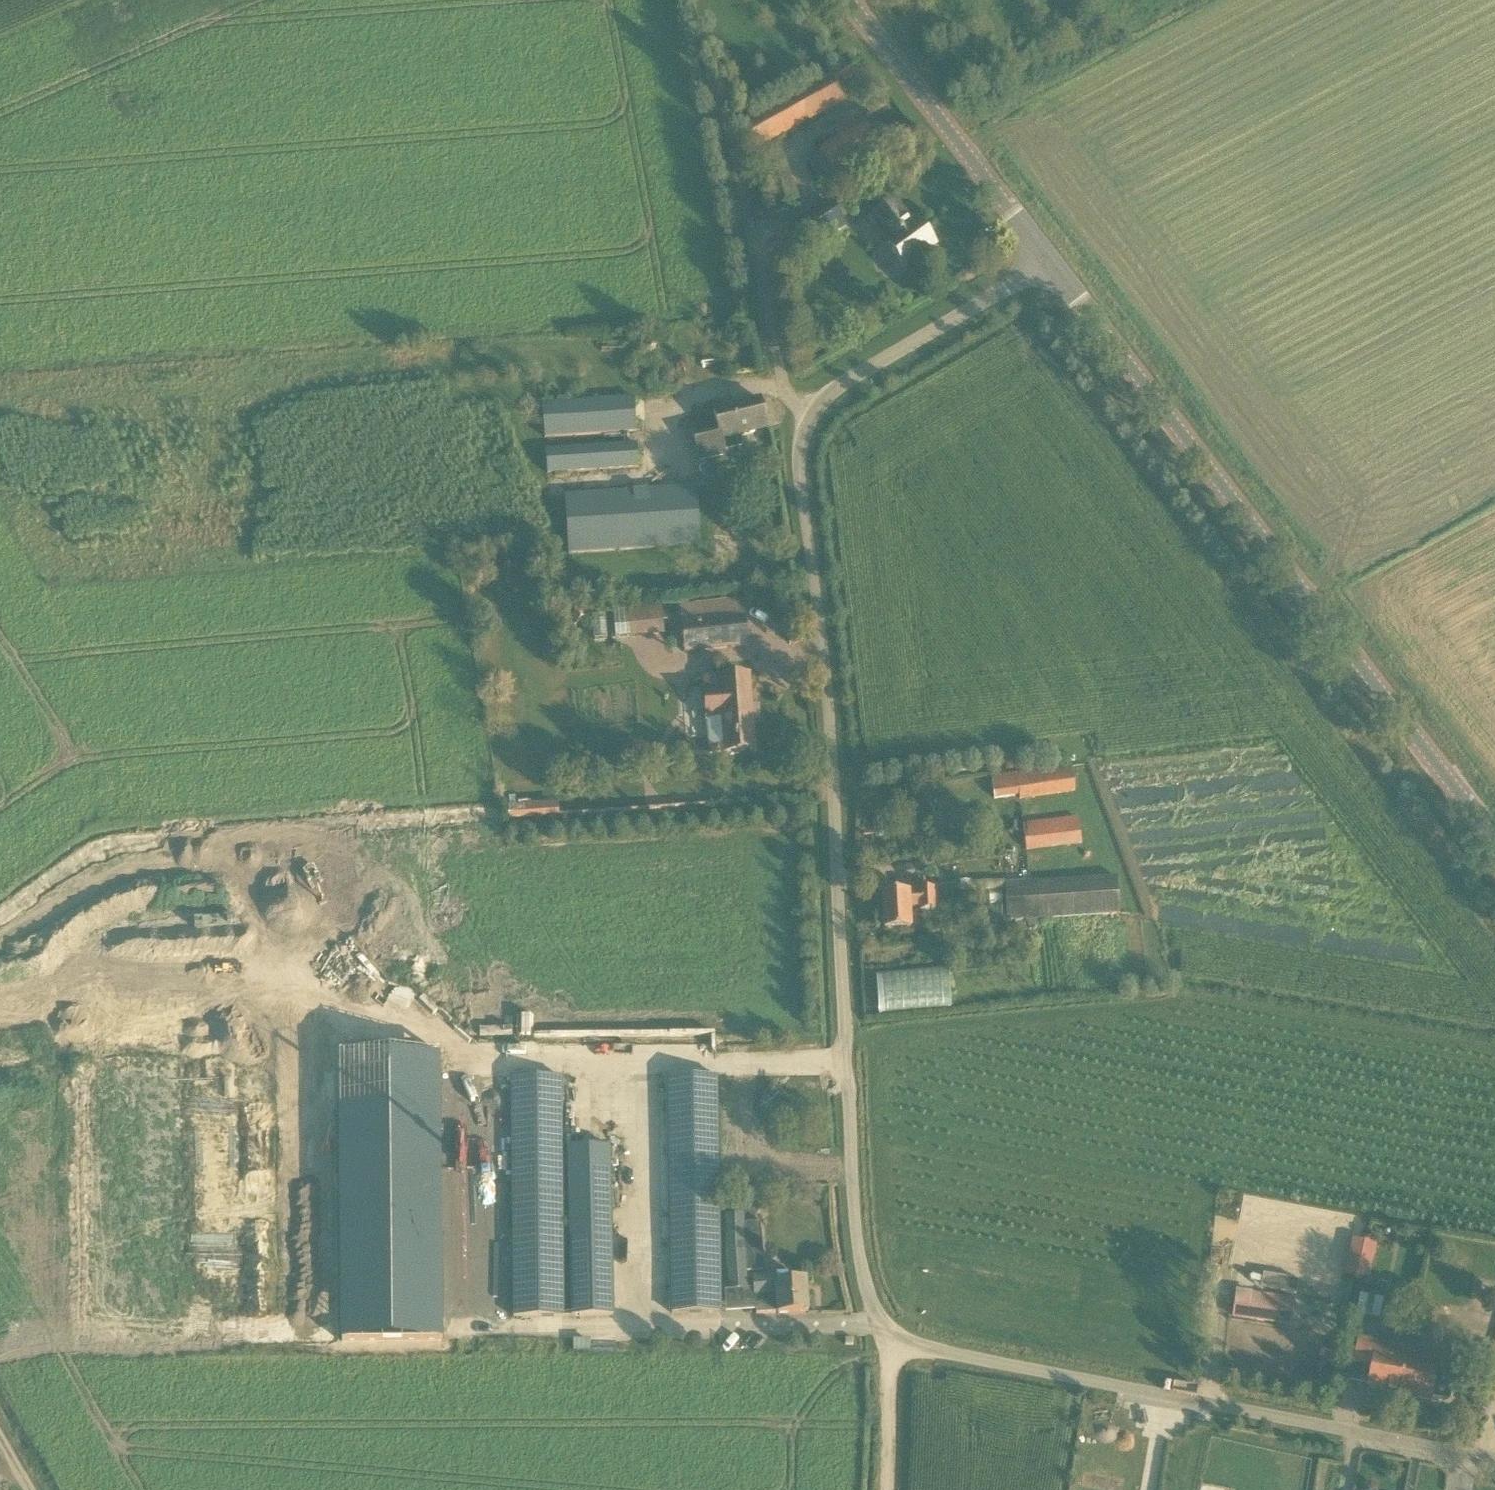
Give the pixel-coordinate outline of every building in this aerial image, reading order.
[(741,125),(754,150),(844,100),(836,85),(852,76),(847,66),(741,125)] [(775,208),(798,200),(781,150),(758,158),(775,208)] [(809,252),(847,229),(829,200),(791,224),(809,252)] [(920,236),(895,202),(871,219),(889,244),(888,246),(905,269),(920,259),(924,262),(934,255),(931,250),(936,247),(925,232),(920,236)] [(644,344),(643,348),(646,352),(650,353),(655,351),(656,346),(653,342),(648,341),(644,344)] [(624,432),(625,445),(546,451),(547,474),(633,468),(638,468),(637,445),(639,445),(638,430),(636,430),(634,398),(542,405),(543,416),(544,429),(544,438),(624,432)] [(760,400),(713,412),(716,425),(692,430),(699,461),(725,455),(724,452),(743,448),(740,436),(767,430),(760,400)] [(652,490),(635,492),(565,497),(568,554),(574,554),(594,553),(700,546),(696,487),(670,489),(669,481),(651,482),(652,490)] [(660,604),(612,605),(613,638),(661,637),(660,604)] [(582,609),(569,618),(575,626),(588,616),(582,609)] [(682,626),(685,652),(749,646),(746,619),(682,626)] [(754,751),(749,677),(719,679),(720,690),(704,691),(706,718),(709,754),(754,751)] [(1075,793),(1072,766),(992,776),(995,800),(1019,797),(1020,801),(1075,793)] [(557,816),(557,803),(523,804),(523,817),(557,816)] [(1048,821),(1048,818),(1023,821),(1026,852),(1082,845),(1079,817),(1048,821)] [(1007,921),(1120,914),(1117,878),(1005,885),(1007,921)] [(908,893),(908,892),(883,894),(885,931),(911,929),(909,907),(921,906),(921,911),(934,910),(933,889),(920,890),(921,893),(908,893)] [(948,1005),(947,970),(873,973),(874,1008),(948,1005)] [(341,1050),(341,1338),(442,1338),(442,1050),(341,1050)] [(672,1314),(720,1313),(716,1077),(668,1077),(670,1282),(671,1282),(672,1314)] [(512,1078),(512,1173),(512,1182),(513,1317),(562,1317),(560,1078),(512,1078)] [(572,1316),(613,1316),(610,1147),(569,1148),(572,1316)] [(752,1202),(744,1212),(754,1220),(762,1210),(752,1202)] [(761,1223),(743,1224),(743,1215),(726,1216),(726,1250),(730,1291),(747,1290),(746,1273),(764,1272),(761,1223)] [(1363,1244),(1355,1280),(1369,1283),(1377,1247),(1363,1244)] [(1276,1274),(1273,1291),(1297,1296),(1300,1278),(1276,1274)] [(777,1278),(754,1279),(756,1315),(778,1313),(778,1315),(808,1313),(806,1283),(777,1284),(777,1278)] [(1236,1291),(1233,1315),(1291,1323),(1294,1299),(1236,1291)] [(1355,1295),(1353,1316),(1378,1318),(1381,1298),(1355,1295)] [(1366,1389),(1398,1395),(1404,1363),(1390,1360),(1393,1346),(1358,1339),(1352,1367),(1370,1370),(1366,1389)] [(1437,1373),(1438,1369),(1423,1366),(1425,1352),(1402,1347),(1393,1346),(1390,1360),(1404,1363),(1398,1395),(1432,1402),(1432,1397),(1448,1400),(1452,1376),(1437,1373)]
